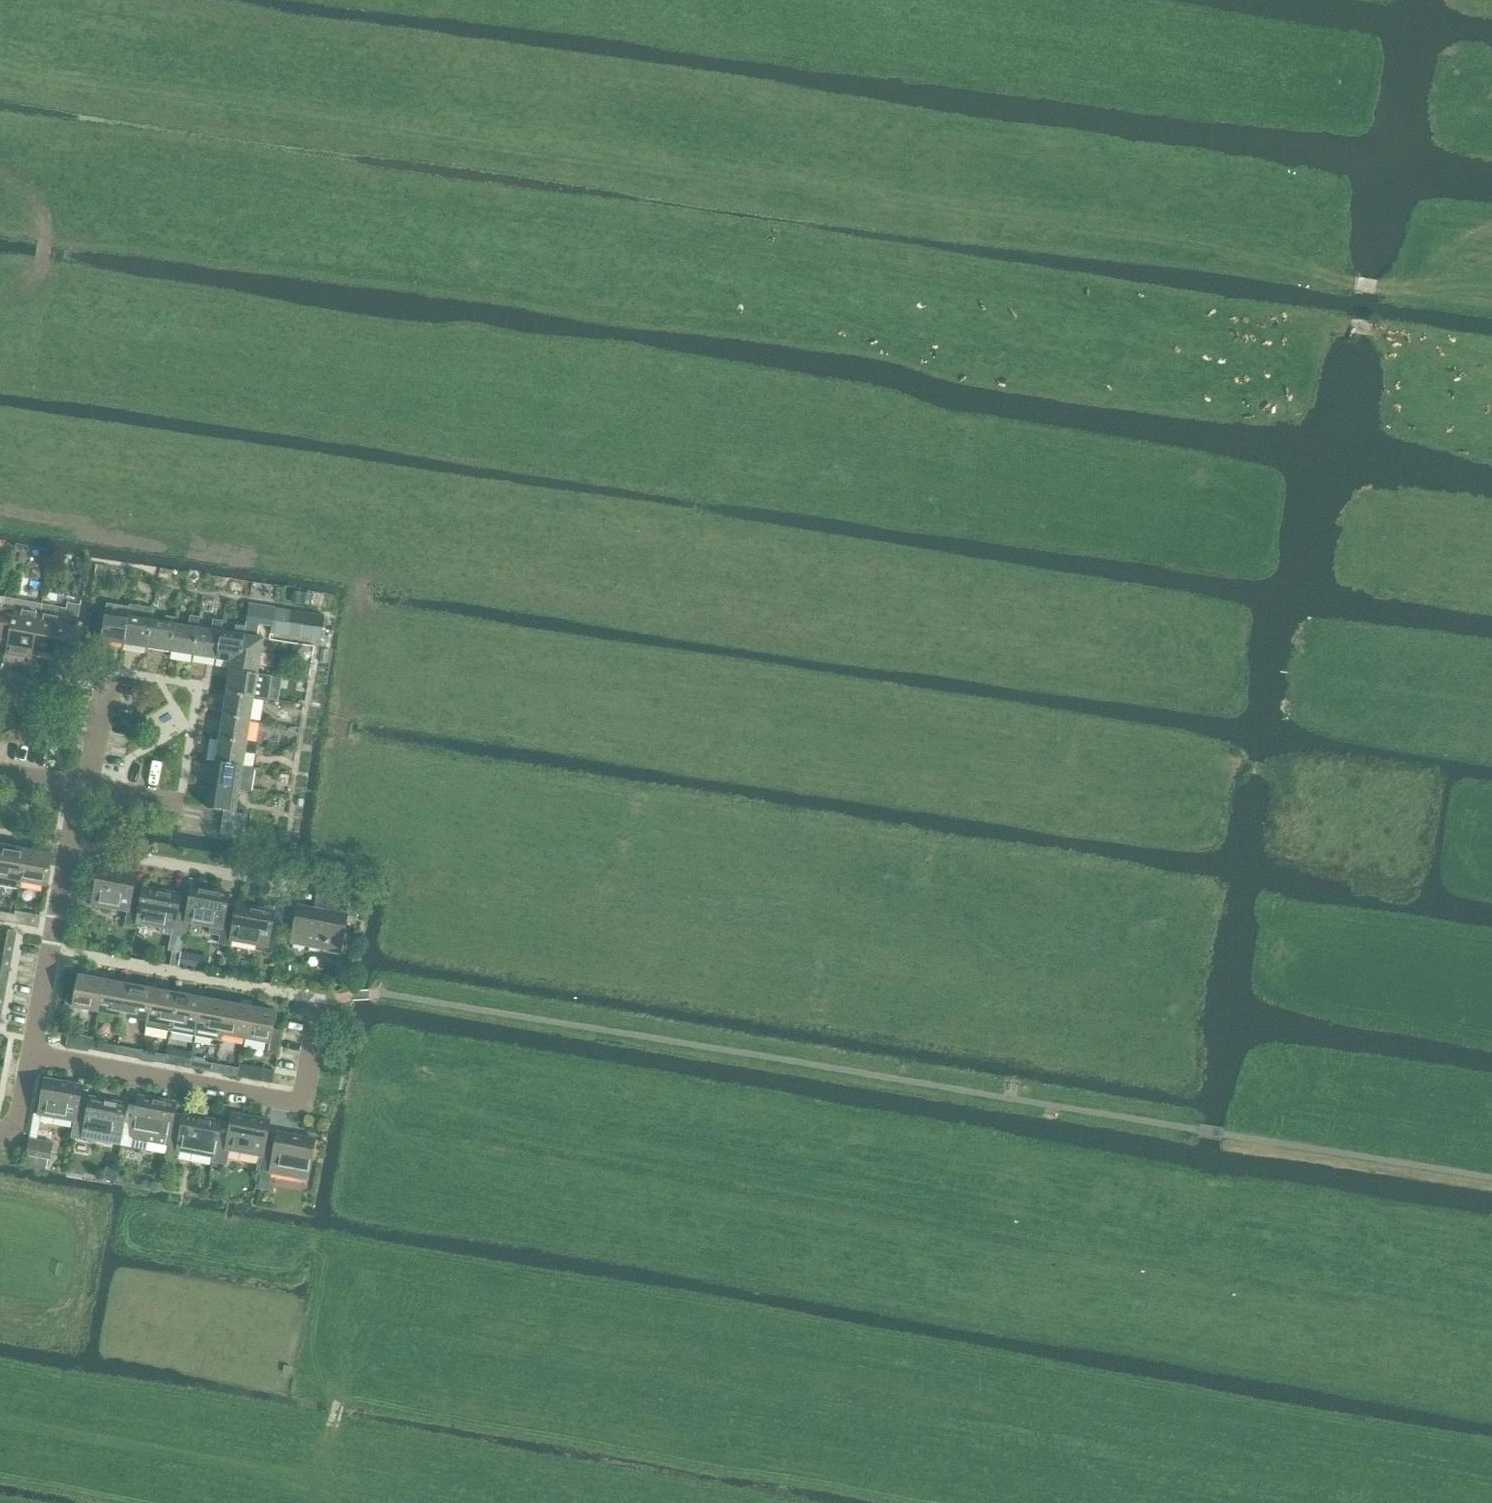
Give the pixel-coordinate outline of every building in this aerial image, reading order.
[(96,565),(93,581),(103,583),(105,567),(96,565)] [(296,592),(294,602),(303,604),(305,593),(296,592)] [(305,593),(303,604),(311,605),(313,595),(305,593)] [(311,605),(311,606),(319,607),(321,596),(313,594),(313,595),(311,605)] [(0,619),(0,645),(8,646),(7,651),(17,652),(16,657),(31,660),(41,606),(4,599),(0,619)] [(41,606),(31,660),(47,663),(48,659),(57,660),(58,655),(70,658),(80,608),(66,605),(65,610),(41,606)] [(231,662),(230,671),(258,676),(264,639),(257,638),(259,624),(271,626),(272,623),(274,610),(248,606),(244,628),(243,636),(240,654),(238,663),(231,662)] [(105,613),(100,641),(124,645),(129,611),(120,610),(106,607),(105,613)] [(129,611),(124,645),(147,649),(152,622),(151,621),(153,610),(131,607),(130,611),(129,611)] [(274,610),(272,623),(280,624),(282,611),(274,610)] [(282,611),(280,624),(288,625),(290,612),(282,611)] [(290,612),(288,625),(297,626),(299,613),(290,612)] [(299,613),(297,626),(305,628),(307,615),(299,613)] [(307,615),(305,628),(314,629),(316,616),(307,615)] [(316,616),(314,629),(321,630),(323,617),(316,616)] [(152,622),(147,649),(170,652),(174,625),(173,625),(174,619),(164,617),(163,623),(152,622)] [(174,625),(170,652),(193,656),(197,629),(199,618),(189,617),(187,627),(174,625)] [(197,629),(193,656),(216,660),(220,633),(222,624),(212,623),(211,631),(197,629)] [(271,626),(270,636),(277,637),(280,624),(272,623),(271,626)] [(280,624),(277,637),(286,638),(288,625),(280,624)] [(288,625),(286,638),(295,640),(297,626),(288,625)] [(297,626),(295,640),(303,641),(305,628),(297,626)] [(220,633),(216,660),(230,662),(231,662),(238,663),(240,654),(243,636),(244,628),(236,627),(234,635),(220,633)] [(305,628),(303,641),(312,642),(314,629),(305,628)] [(314,629),(312,642),(319,643),(321,630),(314,629)] [(230,671),(226,694),(254,699),(267,701),(271,678),(258,676),(230,671)] [(226,694),(222,717),(250,722),(254,699),(226,694)] [(222,717),(219,740),(247,745),(250,722),(222,717)] [(219,740),(215,762),(243,766),(245,754),(256,756),(257,747),(247,745),(219,740)] [(215,762),(211,785),(240,790),(253,792),(257,768),(243,766),(215,762)] [(211,785),(208,809),(223,812),(220,833),(244,837),(244,834),(247,816),(236,814),(240,790),(211,785)] [(0,856),(0,886),(20,889),(21,881),(20,881),(27,844),(24,844),(23,850),(2,846),(0,856)] [(27,844),(20,881),(21,881),(44,886),(50,855),(31,851),(32,845),(27,844)] [(141,899),(139,898),(129,896),(132,877),(97,871),(90,904),(126,911),(124,925),(137,928),(138,923),(136,923),(141,899)] [(344,915),(348,889),(324,885),(320,909),(298,906),(291,943),(339,951),(345,916),(344,915)] [(235,916),(234,916),(224,914),(228,894),(191,887),(187,908),(188,908),(186,921),(187,921),(221,928),(218,943),(231,945),(232,940),(231,940),(235,916)] [(188,908),(187,908),(176,906),(178,896),(141,889),(139,898),(141,899),(136,923),(138,923),(172,929),(171,934),(184,937),(187,921),(186,921),(188,908)] [(235,916),(231,940),(232,940),(256,944),(254,951),(265,953),(265,951),(277,953),(278,943),(280,934),(282,924),(272,922),(274,913),(236,906),(234,916),(235,916)] [(15,914),(13,923),(18,924),(37,927),(39,915),(15,910),(15,914)] [(13,923),(15,914),(0,911),(0,920),(13,923)] [(6,930),(2,955),(12,957),(17,932),(6,930)] [(288,935),(280,934),(278,943),(287,944),(288,935)] [(172,951),(169,965),(177,967),(180,952),(172,951)] [(199,971),(202,957),(181,953),(179,967),(199,971)] [(0,964),(0,980),(7,981),(12,957),(2,955),(0,964)] [(79,974),(73,1006),(98,1010),(104,974),(101,973),(100,978),(79,974)] [(104,974),(98,1010),(122,1015),(128,983),(109,979),(110,975),(104,974)] [(128,983),(122,1015),(147,1019),(154,983),(147,981),(146,986),(128,983)] [(147,1019),(146,1028),(170,1032),(171,1024),(177,992),(156,988),(157,983),(154,983),(147,1019)] [(171,1024),(170,1032),(195,1037),(196,1028),(203,991),(198,990),(197,995),(177,992),(171,1024)] [(196,1028),(195,1037),(219,1041),(220,1033),(226,1001),(207,998),(208,992),(203,991),(196,1028)] [(226,1001),(220,1033),(245,1037),(252,1000),(244,999),(243,1004),(226,1001)] [(252,1000),(245,1037),(268,1041),(266,1051),(278,1053),(282,1028),(272,1026),(275,1010),(254,1007),(255,1001),(252,1000)] [(67,1036),(65,1046),(91,1050),(93,1038),(67,1033),(67,1036)] [(93,1038),(91,1050),(115,1055),(117,1045),(93,1041),(93,1038)] [(117,1045),(115,1055),(140,1059),(142,1050),(117,1045)] [(142,1050),(140,1059),(164,1064),(166,1054),(142,1050)] [(166,1054),(164,1064),(189,1068),(191,1059),(166,1054)] [(191,1059),(189,1068),(213,1072),(214,1063),(191,1059)] [(214,1063),(213,1072),(238,1077),(240,1064),(239,1064),(239,1068),(214,1063)] [(240,1064),(238,1077),(271,1083),(274,1070),(240,1064)] [(44,1078),(38,1115),(73,1121),(74,1121),(77,1104),(81,1084),(44,1078)] [(118,1139),(117,1145),(129,1147),(131,1139),(147,1142),(146,1150),(165,1154),(168,1139),(171,1121),(175,1101),(139,1095),(135,1115),(124,1113),(123,1113),(119,1139),(118,1139)] [(73,1121),(70,1136),(82,1138),(117,1145),(118,1139),(119,1139),(123,1113),(124,1113),(125,1104),(89,1098),(87,1106),(77,1104),(74,1121),(73,1121)] [(212,1159),(212,1162),(223,1165),(226,1149),(260,1155),(263,1138),(267,1117),(232,1111),(228,1132),(217,1130),(212,1159)] [(168,1139),(165,1154),(176,1155),(177,1153),(212,1159),(217,1130),(218,1121),(183,1115),(182,1123),(171,1121),(168,1139)] [(260,1155),(258,1170),(269,1172),(268,1173),(306,1180),(314,1138),(275,1131),(274,1140),(263,1138),(260,1155)] [(29,1142),(25,1166),(46,1170),(47,1160),(49,1160),(51,1146),(29,1142)] [(106,1167),(104,1179),(114,1181),(116,1169),(106,1167)] [(260,1172),(257,1189),(268,1190),(271,1174),(260,1172)]
